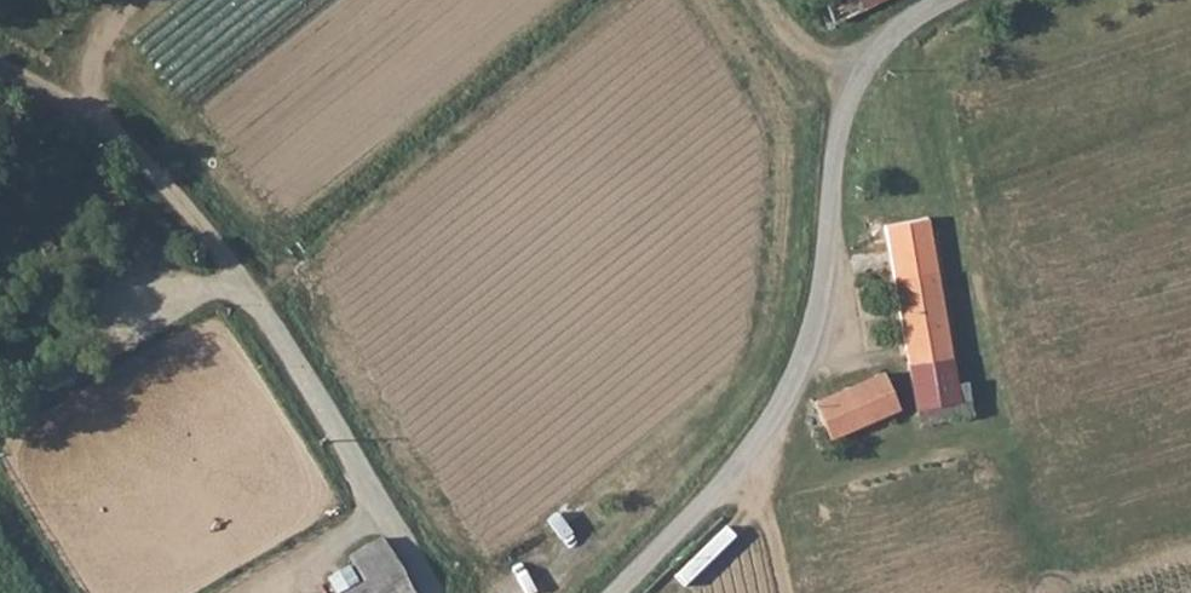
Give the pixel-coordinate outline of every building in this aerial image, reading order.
[(856,0),(819,0),(829,23),(860,8),(856,0)] [(860,8),(877,0),(856,0),(860,8)] [(933,213),(886,231),(896,282),(943,270),(933,213)] [(965,396),(943,270),(896,282),(910,359),(920,406),(965,396)] [(830,430),(892,402),(884,371),(818,402),(830,430)] [(350,558),(366,583),(373,592),(419,592),(420,592),(386,538),(350,558)] [(366,583),(347,592),(373,592),(366,583)]
